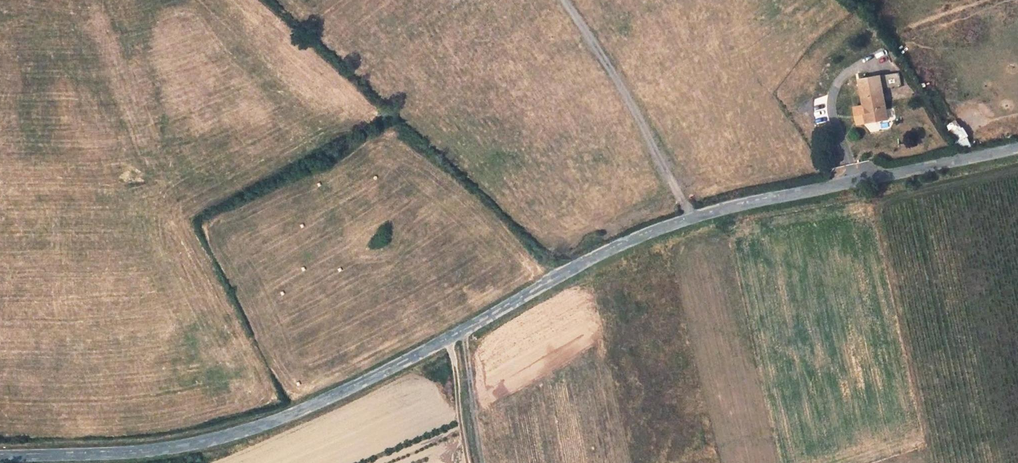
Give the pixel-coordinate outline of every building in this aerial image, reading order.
[(887,73),(888,87),(900,86),(898,72),(887,73)] [(888,119),(880,75),(859,79),(864,106),(867,105),(870,122),(888,119)] [(957,120),(947,125),(949,129),(959,123),(957,120)] [(967,137),(968,137),(960,123),(959,123),(949,129),(952,135),(957,142),(967,137)] [(971,146),(967,137),(957,142),(962,150),(971,146)] [(509,360),(490,370),(496,380),(514,369),(509,360)]
